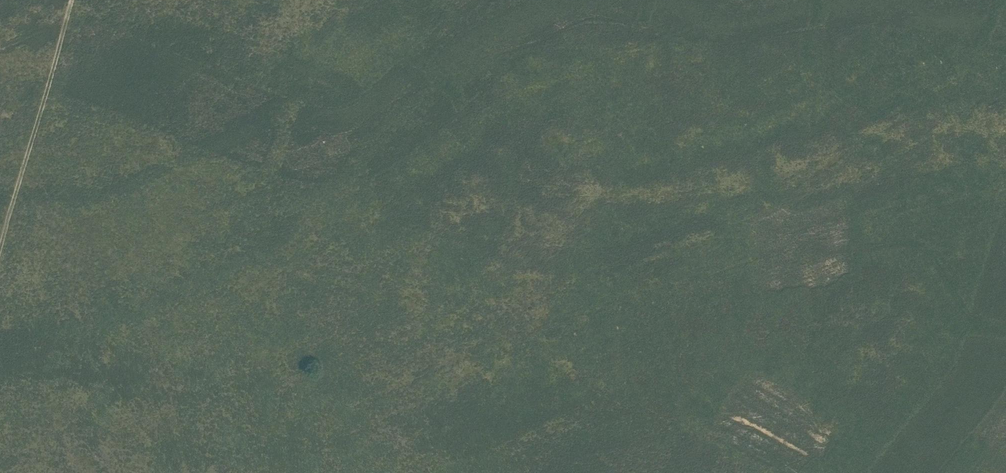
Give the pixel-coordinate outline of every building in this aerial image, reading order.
[(32,82),(24,79),(17,98),(25,101),(32,82)]
